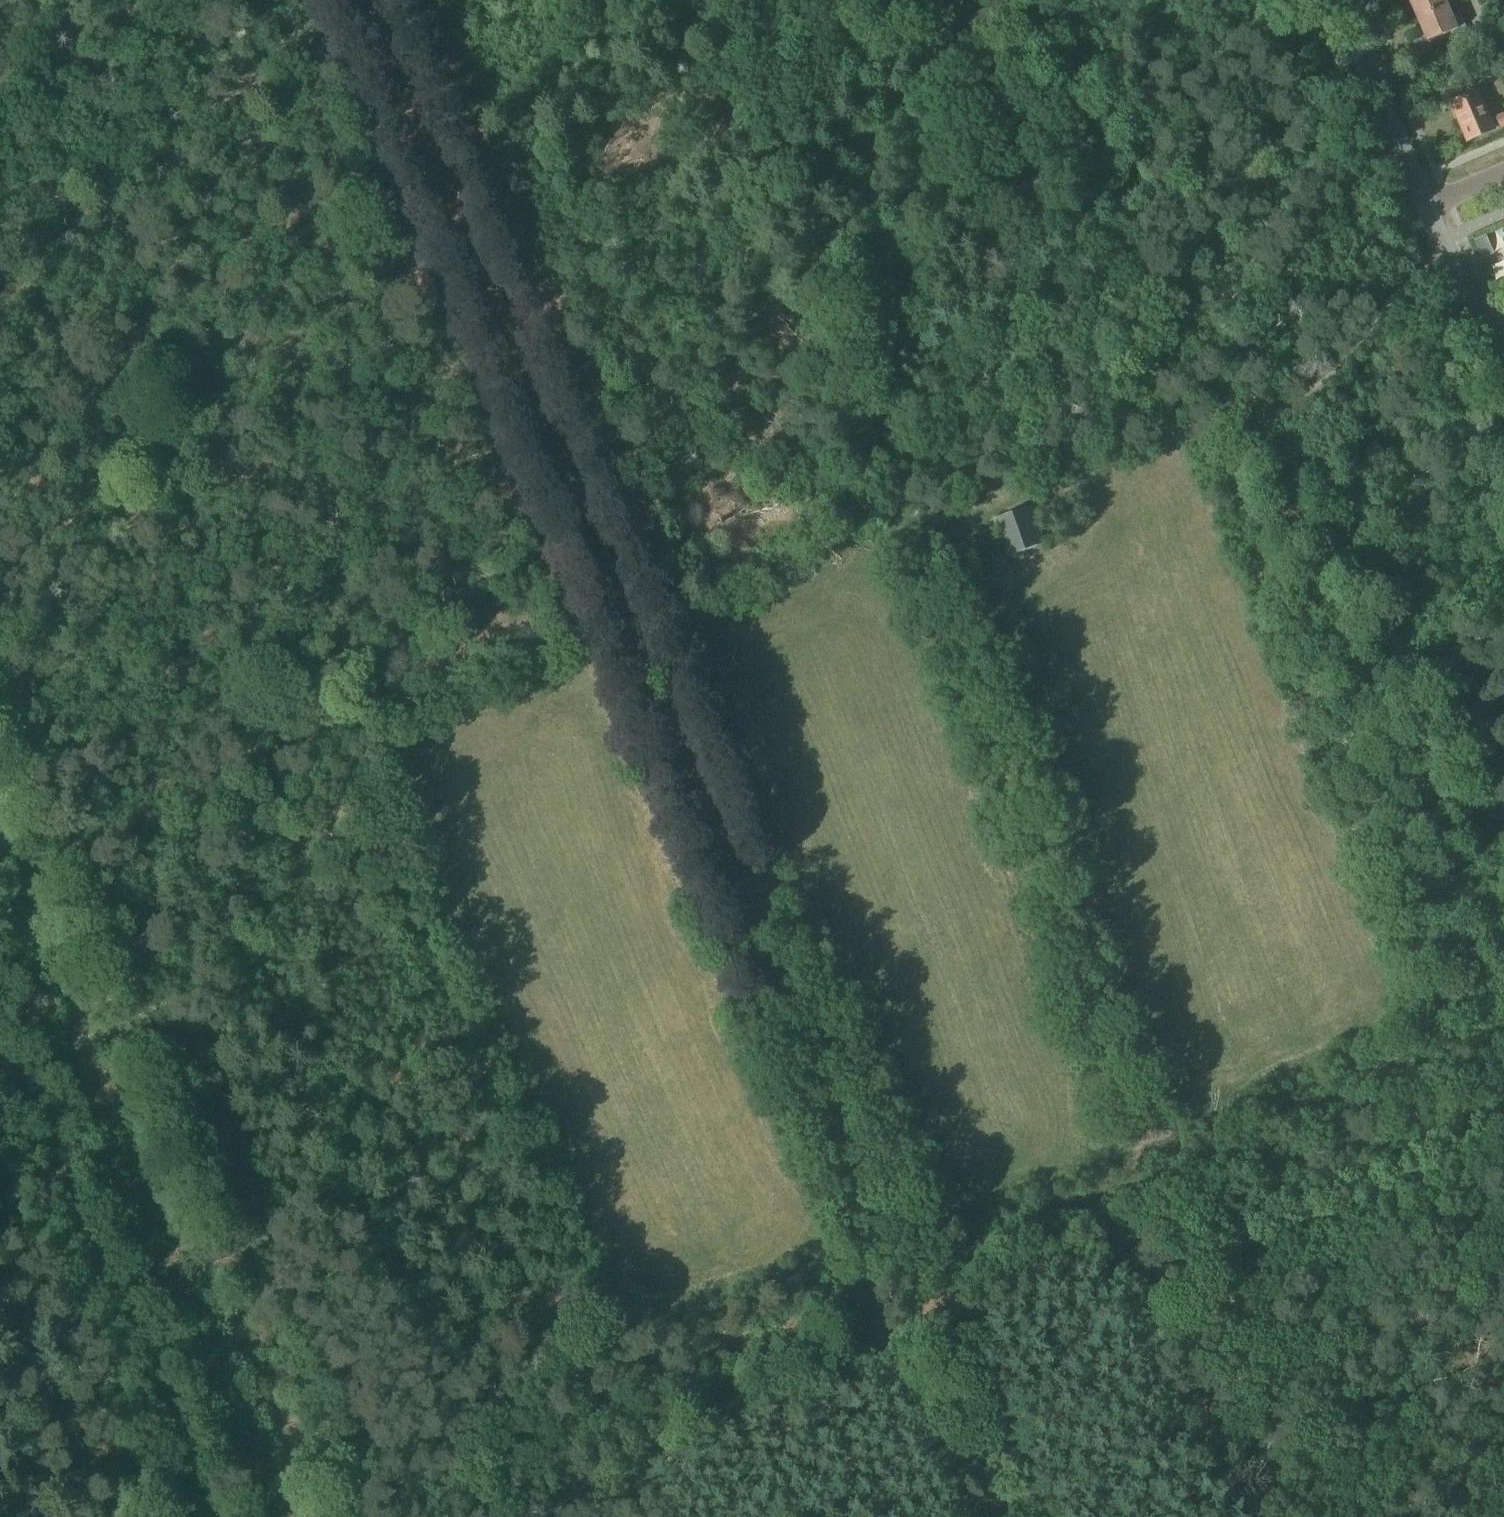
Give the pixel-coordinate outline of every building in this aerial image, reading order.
[(1447,6),(1444,0),(1406,0),(1415,20),(1447,6)] [(1447,6),(1415,20),(1425,44),(1465,26),(1459,14),(1452,17),(1447,6)] [(1454,102),(1470,140),(1503,125),(1503,114),(1488,121),(1476,93),(1454,102)] [(1486,236),(1475,241),(1483,259),(1494,254),(1486,236)] [(1032,506),(992,520),(1006,558),(1046,543),(1032,506)]
